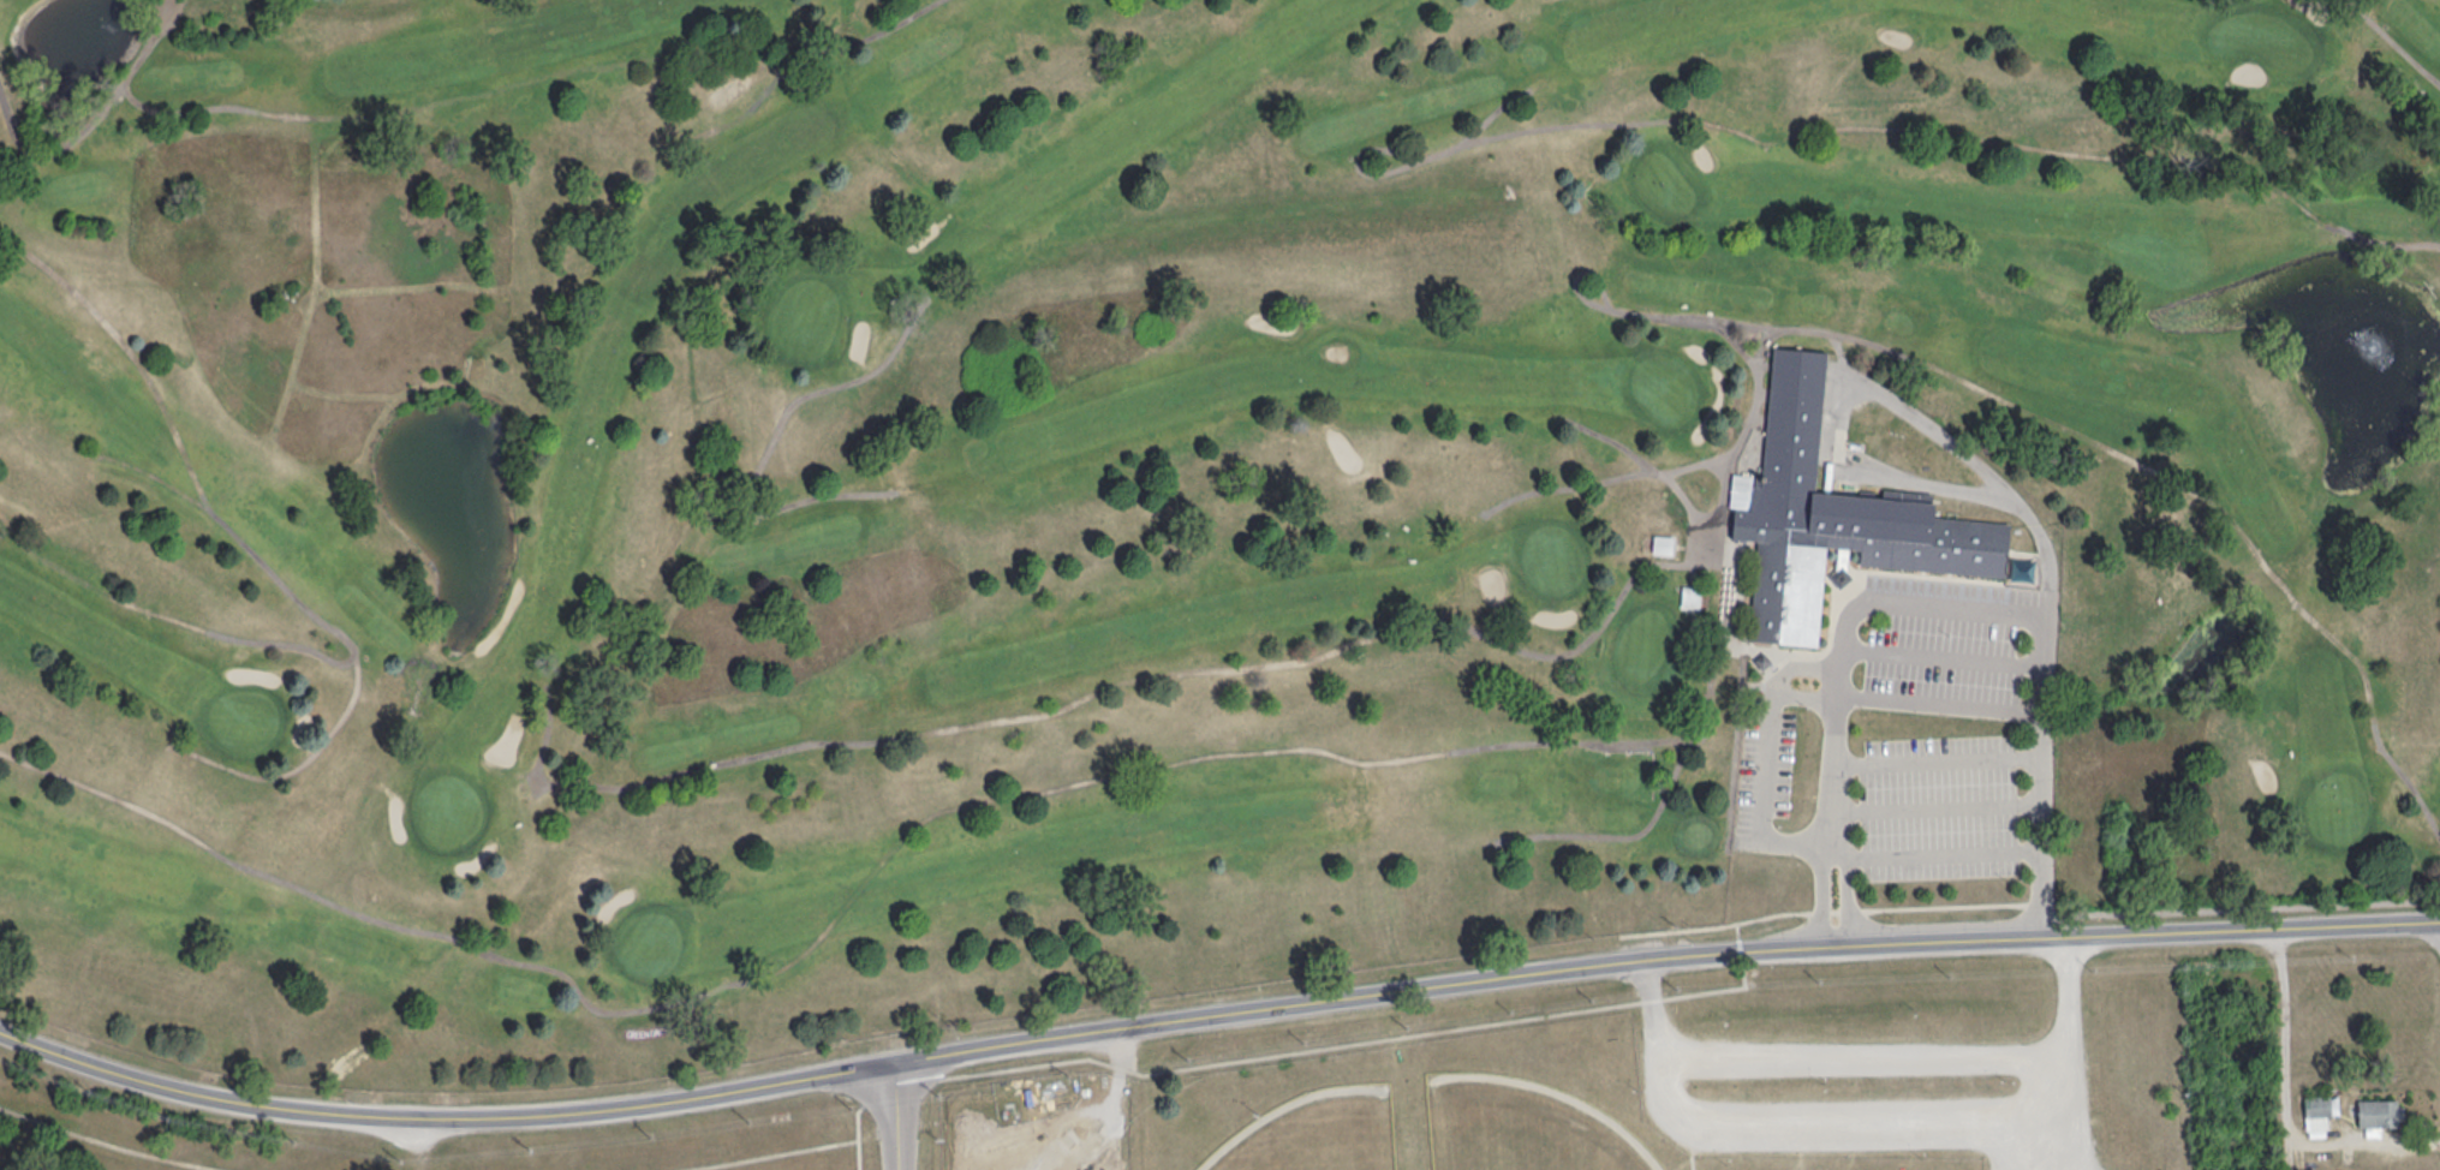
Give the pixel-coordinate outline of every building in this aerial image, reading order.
[(1848,573),(1853,579),(1841,590),(1830,577),(1835,573),(1837,548),(1826,547),(1818,646),(1749,641),(1758,543),(1732,541),(1735,508),(1729,507),(1732,474),(1755,476),(1755,474),(1762,474),(1773,350),(1827,353),(1815,495),(1881,500),(1883,491),(1935,495),(1933,519),(2011,525),(2006,579),(1860,567),(1861,550),(1850,549),(1848,573)] [(1651,551),(1671,554),(1674,537),(1654,534),(1651,551)] [(1698,593),(1682,593),(1682,606),(1698,606),(1698,593)] [(2305,1095),(2305,1127),(2330,1127),(2330,1095),(2305,1095)] [(2403,1126),(2403,1099),(2357,1099),(2357,1126),(2403,1126)]
